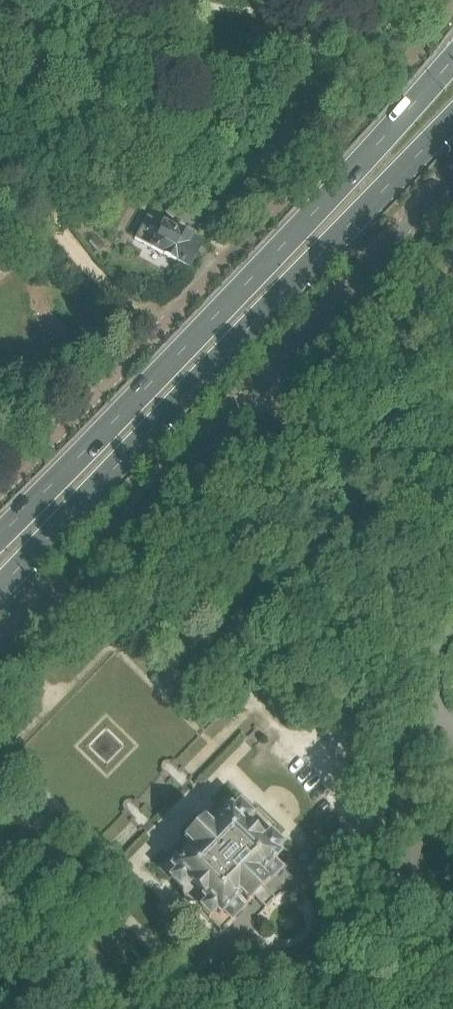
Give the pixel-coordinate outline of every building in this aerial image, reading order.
[(199,220),(170,204),(165,214),(194,230),(199,220)] [(135,239),(188,269),(201,245),(183,235),(183,236),(148,216),(135,239)] [(274,853),(281,847),(269,835),(274,830),(258,813),(253,818),(239,804),(233,810),(231,808),(213,826),(205,819),(201,822),(193,822),(185,830),(185,838),(182,841),(190,849),(171,867),(176,871),(175,872),(185,882),(178,888),(182,892),(182,895),(182,897),(184,900),(187,903),(188,904),(191,905),(196,905),(200,909),(206,903),(218,915),(223,910),(231,919),(252,899),(253,900),(253,899),(261,907),(271,897),(263,890),(262,889),(283,868),(273,858),(276,855),(274,853)]
